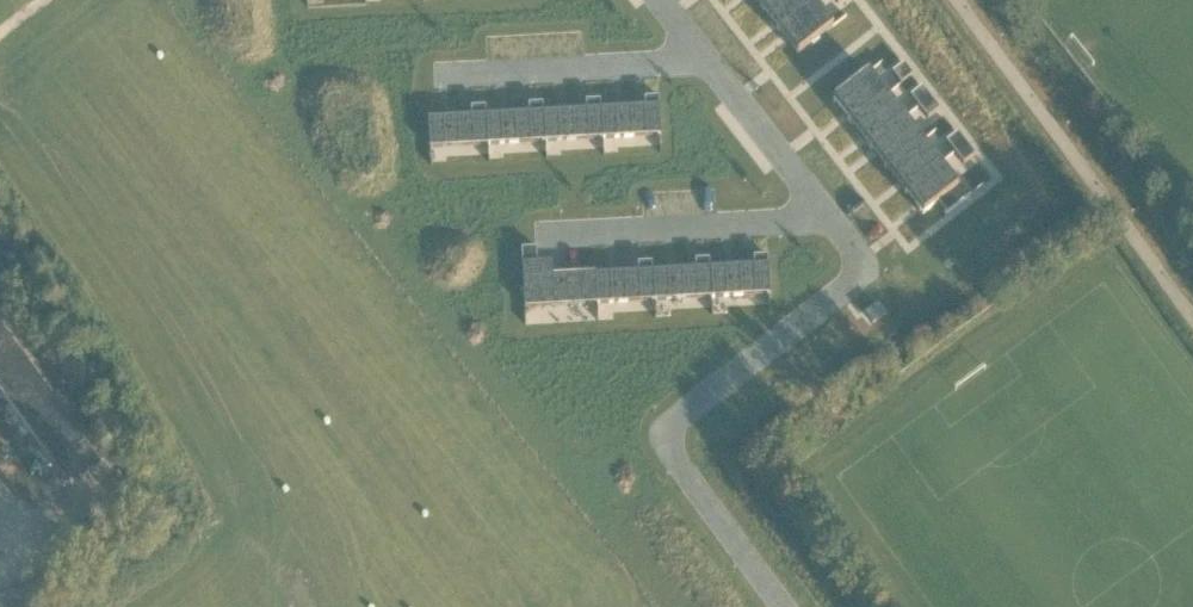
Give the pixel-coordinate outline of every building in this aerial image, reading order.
[(761,12),(776,0),(752,0),(761,12)] [(761,12),(779,35),(814,7),(808,0),(776,0),(761,12)] [(814,7),(779,35),(797,58),(832,31),(814,7)] [(903,67),(891,76),(901,87),(912,78),(903,67)] [(867,76),(832,103),(850,126),(885,99),(867,76)] [(921,90),(910,99),(919,110),(930,101),(921,90)] [(644,109),(600,111),(602,141),(660,138),(658,99),(644,100),(644,109)] [(885,99),(850,126),(868,149),(903,121),(885,99)] [(930,101),(919,110),(927,122),(939,113),(939,112),(930,101)] [(586,112),(543,114),(544,144),(602,141),(600,111),(600,103),(586,103),(586,112)] [(529,115),(485,118),(487,147),(544,144),(543,114),(542,106),(528,106),(529,115)] [(471,118),(428,120),(429,150),(450,149),(487,147),(485,118),(485,109),(471,110),(471,118)] [(903,121),(868,149),(886,172),(921,144),(903,121)] [(957,136),(945,144),(954,156),(966,147),(957,135),(957,136)] [(921,144),(886,172),(904,195),(939,167),(921,144)] [(966,147),(954,156),(963,167),(974,158),(975,158),(966,147)] [(939,167),(904,195),(922,218),(937,206),(946,217),(970,199),(969,198),(960,186),(956,189),(939,167)] [(536,251),(521,251),(524,310),(597,306),(595,277),(553,279),(552,265),(537,265),(536,251)] [(754,268),(710,270),(711,300),(770,297),(767,258),(753,259),(754,268)] [(654,273),(652,273),(654,303),(711,300),(710,270),(709,262),(703,262),(695,262),(695,271),(654,273)] [(638,274),(595,277),(597,306),(654,303),(652,273),(652,265),(637,265),(638,274)] [(877,307),(865,316),(873,326),(885,317),(877,307)] [(0,598),(0,606),(29,606),(14,588),(0,598)]
